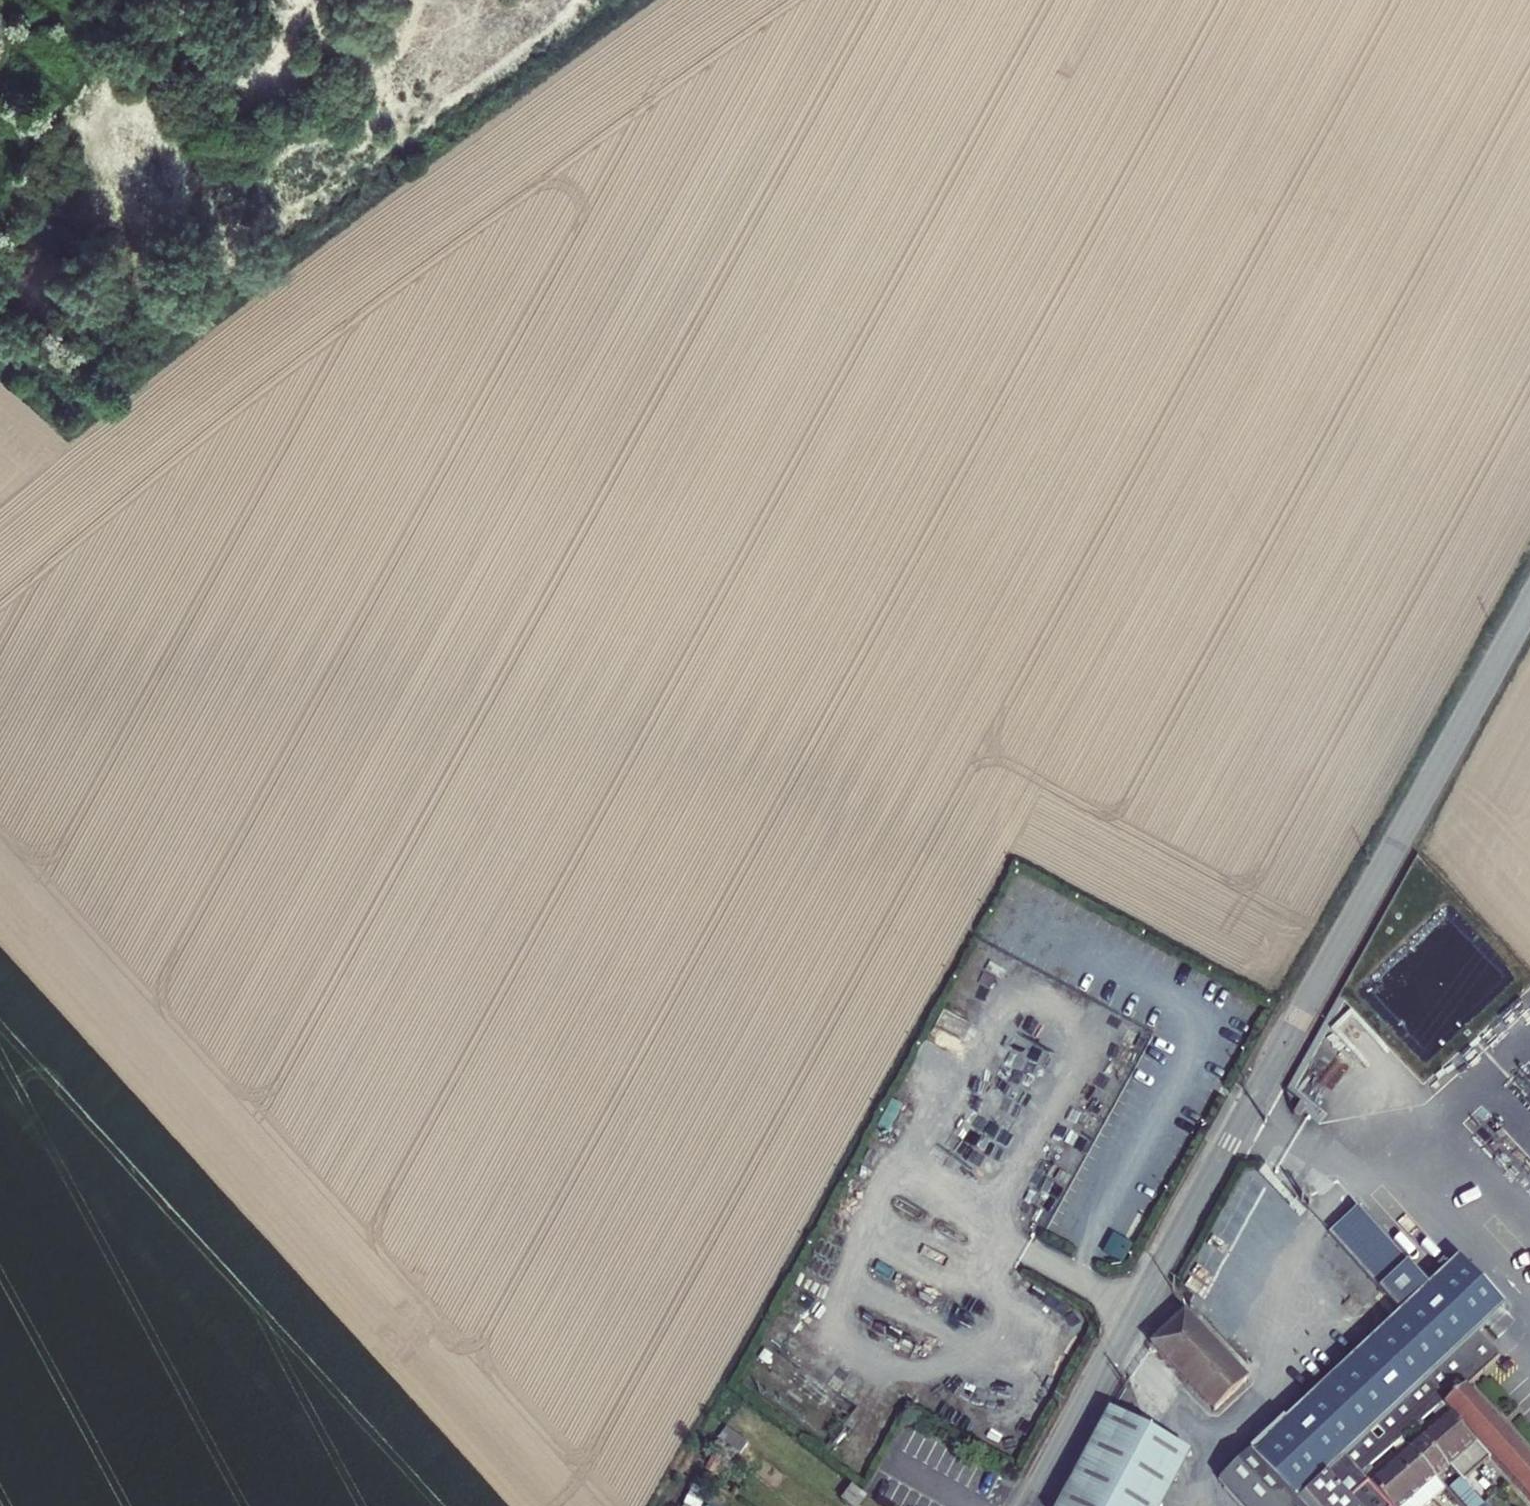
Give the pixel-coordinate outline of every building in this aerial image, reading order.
[(1347,1500),(1367,1482),(1362,1477),(1371,1470),(1414,1430),(1421,1424),(1431,1414),(1441,1405),(1446,1401),(1448,1404),(1460,1394),(1451,1393),(1437,1376),(1510,1310),(1463,1260),(1431,1288),(1340,1187),(1311,1213),(1400,1312),(1378,1334),(1215,1482),(1235,1505),(1353,1505),(1347,1500)] [(1152,1345),(1166,1361),(1199,1331),(1185,1316),(1152,1345)] [(1199,1331),(1166,1361),(1182,1379),(1215,1348),(1199,1331)] [(1196,1394),(1230,1365),(1215,1348),(1182,1379),(1196,1394)] [(1196,1394),(1214,1414),(1246,1381),(1230,1365),(1196,1394)] [(1486,1456),(1529,1505),(1529,1460),(1465,1389),(1460,1394),(1448,1404),(1444,1409),(1486,1456)] [(1414,1430),(1419,1437),(1447,1467),(1459,1480),(1486,1456),(1444,1409),(1441,1405),(1431,1414),(1437,1420),(1426,1430),(1421,1424),(1414,1430)] [(1057,1505),(1160,1505),(1187,1458),(1108,1414),(1057,1505)] [(1419,1437),(1406,1448),(1433,1478),(1447,1467),(1419,1437)] [(1406,1448),(1392,1460),(1431,1502),(1444,1491),(1433,1478),(1406,1448)] [(1392,1460),(1375,1475),(1371,1470),(1362,1477),(1367,1482),(1389,1505),(1427,1505),(1431,1502),(1392,1460)] [(1463,1479),(1448,1494),(1458,1505),(1486,1505),(1463,1479)] [(1367,1482),(1347,1500),(1353,1505),(1389,1505),(1367,1482)] [(684,1505),(711,1505),(711,1504),(690,1494),(684,1505)]
